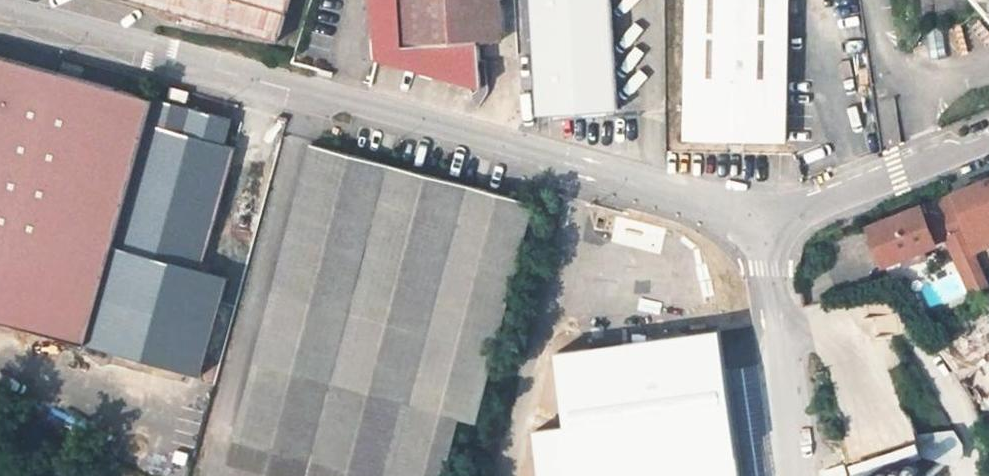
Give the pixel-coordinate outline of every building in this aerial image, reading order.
[(287,31),(295,0),(176,0),(287,31)] [(385,48),(492,74),(490,50),(490,34),(512,33),(510,0),(383,0),(385,48)] [(526,0),(510,0),(512,33),(490,34),(490,50),(529,48),(526,0)] [(626,102),(619,0),(540,0),(547,105),(626,102)] [(698,127),(799,128),(800,0),(698,0),(698,127)] [(96,329),(207,360),(226,288),(245,293),(251,270),(212,259),(246,136),(195,122),(200,97),(162,86),(0,42),(0,302),(96,329)] [(240,108),(200,97),(195,122),(246,136),(247,131),(241,123),(236,121),(240,108)] [(318,134),(262,353),(242,426),(319,447),(395,468),(393,475),(450,475),(468,407),(484,411),(540,192),(318,134)] [(913,244),(933,237),(947,232),(959,228),(971,223),(982,219),(988,237),(988,173),(883,214),(896,251),(913,244)] [(979,283),(988,279),(988,274),(980,250),(988,237),(982,219),(959,228),(979,283)] [(937,247),(933,237),(913,244),(916,254),(937,247)] [(554,360),(566,433),(534,437),(540,475),(738,475),(715,333),(554,360)] [(865,462),(869,475),(876,475),(926,463),(922,446),(865,462)]
